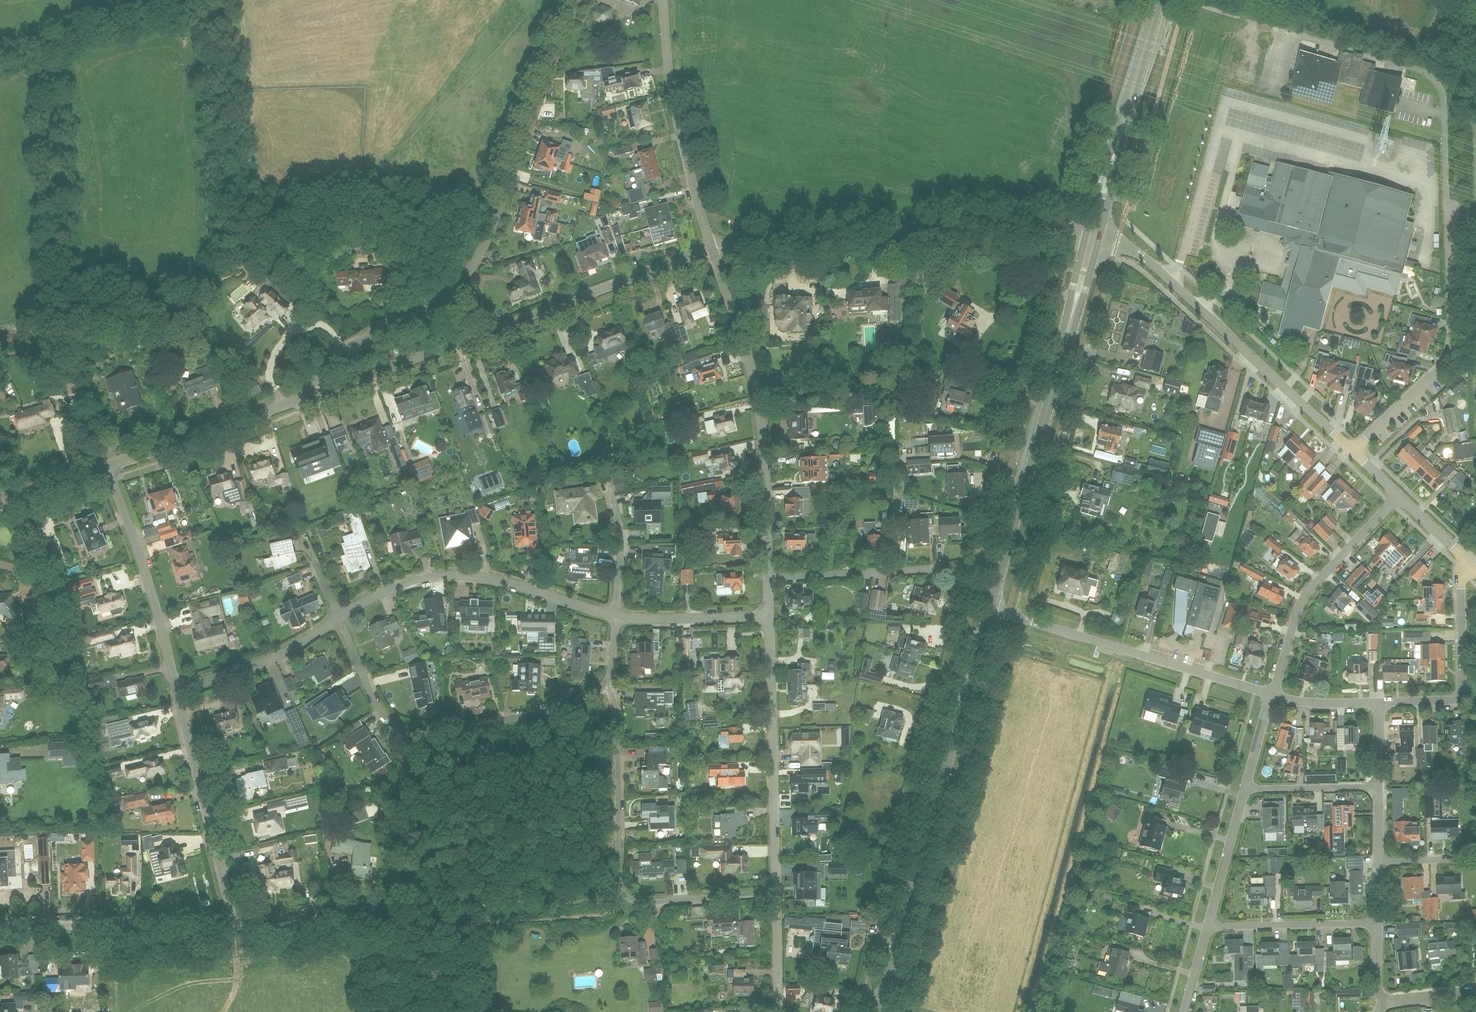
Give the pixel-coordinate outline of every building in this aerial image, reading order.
[(1394,112),(1402,80),(1374,72),(1376,65),(1341,55),(1338,63),(1302,53),(1292,93),(1332,104),(1338,82),(1365,89),(1362,104),(1394,112)] [(614,67),(600,69),(601,76),(602,76),(604,87),(622,82),(624,91),(637,87),(635,82),(640,81),(639,79),(641,77),(640,73),(638,73),(637,71),(616,76),(614,67)] [(580,75),(566,75),(566,89),(583,89),(583,94),(594,94),(593,82),(602,82),(601,76),(600,69),(580,71),(580,75)] [(598,110),(602,124),(609,122),(608,115),(616,113),(613,105),(598,110)] [(652,124),(651,124),(646,105),(634,108),(635,109),(627,111),(631,128),(639,126),(639,127),(643,126),(645,133),(654,130),(652,124)] [(1305,123),(1310,115),(1294,105),(1288,115),(1295,120),(1297,118),(1305,123)] [(564,162),(569,164),(572,155),(567,153),(568,150),(570,150),(572,143),(563,140),(561,147),(559,147),(559,146),(543,140),(539,154),(555,159),(564,162)] [(615,157),(634,151),(632,145),(613,150),(615,157)] [(652,149),(638,153),(643,168),(656,164),(652,149)] [(576,151),(573,169),(586,171),(588,152),(576,151)] [(555,159),(539,154),(534,169),(542,171),(540,175),(549,178),(551,171),(555,159)] [(563,162),(561,170),(567,172),(569,164),(564,162),(563,162)] [(1414,224),(1405,222),(1412,197),(1331,175),(1331,177),(1279,163),(1273,184),(1267,182),(1271,168),(1254,163),(1250,179),(1237,223),(1288,237),(1295,247),(1283,289),(1265,284),(1259,303),(1279,309),(1279,307),(1287,309),(1280,335),(1299,340),(1303,325),(1320,330),(1332,284),(1364,293),(1366,284),(1370,285),(1370,286),(1396,294),(1400,280),(1403,281),(1405,275),(1402,274),(1409,247),(1412,248),(1414,243),(1409,241),(1414,224)] [(636,185),(653,180),(654,183),(661,181),(660,178),(656,164),(643,168),(632,171),(636,185)] [(644,187),(626,192),(630,205),(638,202),(636,195),(646,193),(644,187)] [(600,190),(592,188),(589,201),(598,202),(600,190)] [(544,200),(560,204),(563,194),(546,190),(544,200)] [(542,198),(532,196),(529,205),(522,204),(519,216),(556,225),(556,222),(558,213),(547,211),(546,215),(538,213),(542,198)] [(644,209),(649,227),(672,221),(667,202),(644,209)] [(639,203),(621,209),(623,217),(629,215),(630,219),(638,217),(637,212),(641,211),(639,203)] [(556,225),(519,216),(516,229),(533,233),(532,236),(534,239),(542,241),(543,235),(544,236),(545,231),(544,230),(545,223),(551,225),(549,232),(548,232),(548,233),(557,235),(559,226),(560,223),(556,222),(556,225)] [(654,246),(677,239),(672,221),(649,227),(654,246)] [(611,227),(615,239),(622,237),(618,225),(611,227)] [(601,230),(606,245),(614,242),(609,227),(601,230)] [(615,239),(620,256),(627,254),(622,237),(615,239)] [(580,252),(577,253),(584,273),(597,267),(595,262),(609,257),(604,243),(602,244),(600,238),(597,239),(594,240),(591,239),(587,240),(577,244),(580,252)] [(390,253),(380,254),(380,263),(391,262),(390,253)] [(323,272),(325,261),(319,260),(319,259),(316,258),(313,270),(323,272)] [(507,289),(511,300),(520,297),(521,299),(531,296),(530,292),(538,289),(532,273),(537,271),(532,259),(516,265),(522,280),(521,281),(522,283),(507,289)] [(1406,266),(1418,269),(1419,263),(1408,260),(1406,266)] [(362,284),(386,282),(385,269),(369,271),(369,266),(361,266),(361,271),(338,273),(339,285),(351,284),(351,292),(362,291),(362,284)] [(923,274),(913,274),(913,286),(922,286),(923,274)] [(897,284),(893,284),(889,284),(889,296),(889,321),(901,321),(901,284),(897,284)] [(242,315),(240,317),(244,321),(244,324),(247,328),(251,328),(254,325),(256,325),(259,323),(258,321),(260,320),(262,320),(264,318),(264,316),(266,315),(265,313),(265,312),(266,311),(262,307),(267,303),(282,316),(284,313),(285,314),(288,311),(287,310),(289,307),(268,289),(260,299),(261,299),(258,302),(255,298),(245,307),(247,309),(241,314),(242,315)] [(958,297),(945,289),(939,300),(951,308),(951,307),(957,311),(948,327),(951,329),(949,331),(950,334),(960,340),(963,340),(964,337),(967,339),(973,329),(972,328),(975,322),(972,320),(975,315),(963,307),(955,302),(958,297)] [(865,292),(847,293),(849,313),(889,311),(888,297),(880,298),(880,290),(865,290),(865,292)] [(694,300),(692,294),(684,297),(686,303),(679,305),(686,323),(691,321),(688,311),(702,306),(699,298),(694,300)] [(806,331),(806,325),(811,325),(812,324),(812,323),(813,323),(813,322),(813,321),(813,320),(813,319),(813,318),(812,317),(812,316),(811,316),(811,315),(810,315),(810,313),(807,313),(807,306),(812,306),(812,298),(790,298),(790,297),(775,297),(775,317),(776,327),(778,327),(778,328),(779,331),(780,332),(781,333),(782,333),(783,334),(785,334),(786,333),(787,333),(789,331),(789,332),(806,331)] [(1234,302),(1229,297),(1225,300),(1231,306),(1234,302)] [(168,306),(176,316),(183,311),(175,300),(168,306)] [(660,313),(642,319),(647,333),(655,330),(659,339),(667,336),(669,344),(679,340),(673,321),(664,325),(660,313)] [(1429,340),(1434,342),(1436,337),(1435,337),(1438,328),(1425,325),(1427,318),(1413,314),(1410,325),(1416,328),(1415,333),(1414,333),(1414,335),(1429,340)] [(1195,326),(1186,318),(1182,331),(1193,334),(1195,326)] [(1131,320),(1123,349),(1141,354),(1146,355),(1143,368),(1158,372),(1163,354),(1148,350),(1147,350),(1143,349),(1149,325),(1131,320)] [(595,348),(599,359),(608,356),(607,355),(618,351),(618,352),(627,349),(624,342),(625,341),(620,328),(618,329),(617,328),(613,329),(613,331),(606,333),(605,332),(601,334),(601,335),(599,336),(600,338),(597,339),(600,346),(595,348)] [(71,331),(73,346),(83,344),(82,337),(78,337),(77,330),(71,331)] [(879,333),(881,358),(889,358),(889,354),(893,354),(893,344),(888,344),(887,332),(879,333)] [(1414,335),(1409,334),(1408,337),(1407,342),(1400,342),(1397,352),(1411,355),(1413,349),(1425,353),(1428,342),(1429,342),(1429,340),(1414,335)] [(579,376),(578,373),(578,372),(573,357),(567,360),(564,352),(562,353),(561,350),(554,353),(555,356),(553,356),(555,360),(544,364),(550,378),(570,371),(571,375),(573,374),(574,378),(572,378),(575,386),(578,385),(580,391),(582,392),(584,391),(587,398),(597,394),(589,372),(579,376)] [(1330,388),(1337,363),(1335,362),(1334,362),(1329,361),(1329,354),(1319,352),(1316,365),(1322,367),(1319,380),(1329,383),(1331,383),(1330,388)] [(599,364),(594,353),(587,356),(591,367),(599,364)] [(1387,353),(1384,362),(1393,367),(1391,372),(1390,375),(1395,376),(1394,378),(1406,382),(1407,380),(1411,381),(1411,379),(1414,369),(1401,365),(1403,358),(1387,353)] [(716,362),(700,367),(697,368),(695,362),(681,366),(684,374),(694,371),(698,383),(721,377),(716,362)] [(1337,363),(1330,388),(1334,390),(1334,389),(1343,392),(1347,379),(1353,381),(1357,365),(1348,363),(1343,370),(1338,369),(1336,368),(1337,363)] [(1368,368),(1360,366),(1357,377),(1358,378),(1353,395),(1360,397),(1356,410),(1367,413),(1369,413),(1370,410),(1374,411),(1377,398),(1374,397),(1375,393),(1372,392),(1367,391),(1367,382),(1366,381),(1368,368)] [(184,382),(190,397),(216,386),(208,367),(197,371),(199,376),(184,382)] [(926,370),(914,367),(912,376),(923,379),(926,370)] [(1205,408),(1218,412),(1221,401),(1218,400),(1219,397),(1220,397),(1222,390),(1224,390),(1226,381),(1224,381),(1227,373),(1224,372),(1219,369),(1213,369),(1210,368),(1208,376),(1206,376),(1204,384),(1206,385),(1203,393),(1210,394),(1209,398),(1208,398),(1205,408)] [(136,381),(133,371),(108,380),(112,393),(113,392),(120,412),(142,405),(137,392),(140,391),(137,381),(136,381)] [(521,401),(530,398),(524,381),(516,384),(512,374),(510,375),(509,372),(495,377),(502,394),(517,388),(521,401)] [(1159,383),(1169,385),(1171,374),(1160,372),(1159,383)] [(2,387),(10,380),(6,375),(0,380),(0,385),(2,387)] [(958,389),(960,378),(947,375),(946,379),(945,378),(943,385),(945,386),(943,397),(948,398),(946,405),(961,409),(961,411),(967,412),(971,396),(965,395),(966,391),(958,389)] [(1136,377),(1133,387),(1123,385),(1122,387),(1113,385),(1109,402),(1117,404),(1116,406),(1117,408),(1118,410),(1120,411),(1123,410),(1124,408),(1125,406),(1133,408),(1137,393),(1144,395),(1146,388),(1149,388),(1151,381),(1136,377)] [(68,383),(69,396),(80,395),(78,382),(68,383)] [(10,383),(4,387),(7,391),(13,387),(10,383)] [(253,384),(245,389),(250,399),(258,394),(253,384)] [(394,400),(400,415),(415,409),(418,417),(441,408),(435,393),(430,395),(426,386),(412,391),(412,393),(394,400)] [(457,401),(454,402),(457,410),(458,410),(460,415),(456,416),(460,425),(470,421),(471,423),(470,424),(471,426),(472,425),(473,428),(481,425),(475,409),(473,410),(471,405),(472,405),(470,399),(472,399),(469,390),(467,391),(466,387),(460,389),(459,388),(456,389),(455,391),(454,392),(457,401)] [(1439,406),(1451,396),(1447,390),(1434,401),(1439,406)] [(888,398),(878,398),(878,404),(883,404),(883,407),(888,407),(888,398)] [(852,406),(852,414),(863,413),(864,427),(865,427),(867,427),(868,427),(870,426),(872,425),(873,425),(875,423),(876,422),(877,421),(878,419),(879,417),(879,416),(879,414),(879,413),(879,411),(877,405),(876,404),(875,403),(874,402),(872,401),(870,400),(868,400),(866,399),(864,399),(863,400),(861,400),(859,401),(857,402),(856,403),(855,404),(854,405),(852,406)] [(1253,418),(1257,404),(1253,403),(1254,402),(1245,399),(1241,416),(1249,418),(1249,417),(1253,418)] [(44,405),(15,415),(19,428),(30,425),(31,426),(45,421),(44,419),(54,416),(55,414),(51,404),(51,403),(50,400),(43,402),(44,405)] [(1257,404),(1253,418),(1258,420),(1266,422),(1270,406),(1262,404),(1262,405),(1257,404)] [(506,425),(500,408),(490,411),(494,422),(491,423),(493,429),(496,427),(497,429),(506,425)] [(1449,434),(1460,431),(1454,408),(1444,410),(1449,434)] [(791,439),(808,439),(808,429),(809,429),(810,429),(811,429),(812,428),(813,427),(813,426),(813,425),(813,423),(813,422),(812,421),(811,421),(810,420),(809,420),(807,420),(807,411),(789,412),(791,439)] [(486,413),(480,415),(484,426),(490,424),(486,413)] [(692,416),(694,424),(705,421),(703,413),(692,416)] [(707,435),(717,433),(717,435),(725,434),(724,431),(734,429),(731,416),(724,417),(724,416),(714,418),(714,420),(704,422),(707,435)] [(382,430),(378,419),(368,423),(352,429),(357,441),(356,441),(357,445),(361,446),(366,445),(367,443),(372,441),(375,451),(388,446),(390,445),(391,448),(390,448),(394,460),(403,457),(398,445),(396,438),(395,438),(392,427),(382,430)] [(1099,439),(1097,445),(1106,447),(1106,450),(1115,453),(1122,429),(1113,426),(1112,428),(1106,427),(1107,425),(1106,425),(1105,426),(1102,425),(1098,439),(1099,439)] [(1407,434),(1412,440),(1423,430),(1418,425),(1407,434)] [(1272,426),(1268,440),(1277,443),(1281,428),(1272,426)] [(1200,443),(1195,459),(1216,465),(1220,449),(1222,450),(1226,435),(1199,428),(1200,429),(1197,442),(1195,441),(1195,442),(1200,443)] [(1229,433),(1222,457),(1231,460),(1238,436),(1229,433)] [(1449,437),(1451,444),(1459,443),(1458,434),(1453,435),(1453,436),(1449,437)] [(953,436),(929,438),(930,457),(937,457),(945,457),(955,456),(953,436)] [(1288,465),(1305,446),(1294,436),(1284,446),(1288,450),(1281,458),(1288,465)] [(334,441),(337,448),(348,444),(346,437),(334,441)] [(302,447),(291,451),(298,468),(300,467),(301,471),(330,461),(323,439),(321,439),(312,443),(311,443),(311,444),(303,447),(302,445),(301,445),(302,447)] [(1415,450),(1409,445),(1399,456),(1410,466),(1420,455),(1425,449),(1426,448),(1420,443),(1415,450)] [(1461,443),(1454,445),(1456,460),(1464,459),(1461,443)] [(1305,446),(1288,465),(1294,471),(1301,463),(1308,469),(1314,463),(1311,460),(1316,456),(1305,446)] [(1438,450),(1440,458),(1451,455),(1448,447),(1438,450)] [(1410,466),(1416,472),(1433,454),(1430,451),(1428,452),(1425,449),(1420,455),(1410,466)] [(330,452),(334,464),(339,462),(335,450),(330,452)] [(889,464),(889,450),(877,450),(877,464),(889,464)] [(706,451),(692,455),(694,462),(708,459),(706,451)] [(737,461),(736,460),(734,458),(733,453),(712,457),(713,463),(719,462),(721,470),(736,467),(738,465),(738,464),(738,463),(738,462),(738,461),(737,461)] [(1433,454),(1416,472),(1415,474),(1419,478),(1420,476),(1423,479),(1433,467),(1440,460),(1434,454),(1433,454)] [(801,470),(828,469),(827,457),(800,459),(801,470)] [(1137,461),(1126,458),(1124,465),(1135,468),(1137,461)] [(435,477),(428,459),(407,467),(414,485),(435,477)] [(270,460),(251,466),(255,480),(259,482),(263,480),(265,476),(266,476),(270,489),(280,486),(279,485),(281,484),(282,489),(284,488),(285,492),(292,491),(290,486),(292,486),(288,472),(276,475),(270,460)] [(1170,465),(1159,462),(1158,466),(1149,463),(1147,471),(1167,476),(1170,465)] [(908,475),(932,473),(931,464),(907,466),(908,475)] [(1115,464),(1111,480),(1130,485),(1131,478),(1134,469),(1115,464)] [(958,465),(946,465),(947,474),(948,498),(965,497),(964,480),(967,480),(967,473),(959,474),(958,465)] [(1433,467),(1423,479),(1436,491),(1444,482),(1442,480),(1446,476),(1447,477),(1454,469),(1450,465),(1446,469),(1445,469),(1440,474),(1433,467)] [(828,469),(801,470),(802,482),(820,481),(828,481),(828,469)] [(1273,469),(1270,472),(1276,477),(1279,474),(1273,469)] [(1319,475),(1313,469),(1300,483),(1306,489),(1319,475)] [(1455,470),(1448,477),(1452,481),(1459,473),(1455,470)] [(236,481),(233,482),(231,475),(228,476),(227,473),(218,476),(219,478),(209,481),(214,494),(221,492),(224,500),(225,501),(227,503),(228,504),(229,505),(232,505),(233,505),(239,503),(243,515),(255,512),(245,478),(236,481)] [(869,482),(882,481),(882,473),(869,473),(869,482)] [(1326,482),(1320,476),(1307,490),(1313,496),(1326,482)] [(622,477),(613,479),(615,486),(624,484),(622,477)] [(721,478),(681,486),(682,494),(723,486),(721,478)] [(1326,501),(1332,507),(1334,505),(1350,487),(1339,478),(1330,488),(1334,492),(1326,501)] [(1085,496),(1080,513),(1089,515),(1097,517),(1098,512),(1100,512),(1102,504),(1107,505),(1110,496),(1111,492),(1113,493),(1115,484),(1104,481),(1102,490),(1084,485),(1084,486),(1082,488),(1081,492),(1082,493),(1082,495),(1085,496)] [(417,492),(414,485),(408,487),(411,495),(417,492)] [(595,486),(556,492),(559,512),(573,510),(574,523),(596,520),(593,499),(597,499),(595,486)] [(636,517),(636,523),(661,523),(661,500),(662,499),(671,499),(671,486),(651,486),(651,490),(643,498),(643,500),(635,500),(635,507),(634,507),(632,508),(633,516),(634,517),(636,517)] [(1350,487),(1334,505),(1340,510),(1351,508),(1361,498),(1350,487)] [(172,489),(161,493),(166,511),(168,517),(174,514),(173,509),(178,508),(177,507),(180,507),(176,493),(173,493),(172,489)] [(716,500),(716,491),(698,492),(698,503),(708,503),(708,500),(716,500)] [(150,510),(151,513),(154,512),(154,515),(166,511),(161,493),(149,496),(150,501),(148,501),(149,504),(148,504),(150,510)] [(796,499),(786,499),(786,512),(787,512),(787,516),(803,516),(803,502),(803,499),(807,499),(806,493),(796,493),(796,499)] [(740,512),(739,495),(719,496),(721,513),(740,512)] [(538,496),(530,496),(531,509),(539,508),(538,496)] [(486,513),(499,517),(501,506),(488,503),(486,513)] [(343,537),(345,544),(342,544),(352,573),(370,567),(362,544),(369,542),(357,509),(348,512),(352,524),(351,524),(354,533),(343,537)] [(447,518),(441,519),(446,547),(473,542),(470,525),(480,523),(475,509),(464,511),(464,515),(449,518),(449,517),(447,517),(447,518)] [(519,517),(518,517),(513,517),(515,537),(516,546),(527,545),(529,559),(538,558),(534,515),(531,516),(530,511),(519,512),(519,517)] [(1306,526),(1290,511),(1283,518),(1291,526),(1293,524),(1301,531),(1303,529),(1306,526)] [(912,527),(913,544),(929,543),(929,536),(935,535),(934,515),(934,512),(919,513),(919,520),(908,521),(908,527),(912,527)] [(1212,542),(1219,516),(1207,512),(1200,539),(1212,542)] [(1322,520),(1332,529),(1338,524),(1328,514),(1322,520)] [(86,515),(78,518),(79,521),(76,522),(88,553),(107,545),(103,535),(101,536),(97,526),(99,525),(95,515),(87,518),(86,515)] [(940,515),(934,515),(935,535),(940,535),(941,538),(947,538),(947,534),(960,534),(960,518),(940,519),(940,515)] [(159,532),(171,529),(169,521),(167,521),(167,523),(157,526),(159,532)] [(1313,529),(1325,541),(1333,533),(1321,521),(1313,529)] [(881,543),(882,543),(881,530),(876,530),(876,522),(864,523),(865,538),(868,537),(869,553),(871,553),(871,554),(875,554),(875,553),(881,552),(881,543)] [(176,527),(171,529),(159,532),(162,541),(177,536),(179,536),(179,534),(176,527)] [(307,534),(304,528),(296,530),(297,536),(307,534)] [(179,536),(177,536),(180,543),(193,539),(190,531),(179,534),(179,536)] [(392,542),(396,556),(411,552),(410,549),(422,546),(418,531),(407,534),(407,532),(391,536),(393,542),(392,542)] [(681,532),(681,542),(691,542),(691,532),(681,532)] [(1249,532),(1246,536),(1252,541),(1255,537),(1249,532)] [(223,545),(218,533),(208,537),(210,542),(212,541),(215,549),(223,545)] [(731,556),(742,556),(740,536),(733,536),(733,533),(718,534),(719,544),(723,544),(724,551),(731,551),(731,556)] [(1308,556),(1310,558),(1319,548),(1303,533),(1299,537),(1294,533),(1290,538),(1294,542),(1299,547),(1303,551),(1302,552),(1306,557),(1308,556)] [(1386,560),(1401,544),(1389,533),(1380,543),(1382,545),(1375,553),(1378,555),(1372,561),(1379,567),(1383,563),(1386,560)] [(815,534),(805,534),(786,535),(786,549),(808,548),(808,541),(815,541),(815,534)] [(1265,543),(1275,551),(1272,555),(1277,559),(1280,555),(1279,554),(1283,548),(1269,537),(1265,543)] [(48,563),(61,559),(53,538),(41,543),(48,563)] [(270,544),(273,558),(264,560),(266,568),(274,566),(275,571),(297,562),(292,539),(270,544)] [(1413,554),(1401,544),(1386,560),(1383,563),(1394,573),(1402,564),(1403,565),(1413,554)] [(190,560),(186,547),(174,551),(178,563),(176,563),(177,566),(176,567),(177,573),(178,573),(179,576),(181,580),(183,581),(189,579),(190,577),(189,573),(194,572),(193,569),(194,569),(193,565),(195,564),(194,559),(190,560)] [(659,554),(645,553),(644,569),(649,569),(648,580),(647,579),(647,589),(650,589),(649,595),(662,596),(663,572),(670,573),(671,555),(675,556),(675,548),(660,547),(659,554)] [(591,548),(576,548),(576,561),(569,561),(569,562),(567,562),(567,568),(568,568),(566,580),(577,583),(577,582),(578,582),(578,579),(593,579),(594,562),(596,562),(597,555),(591,555),(591,548)] [(1123,574),(1128,557),(1110,551),(1108,559),(1110,559),(1107,569),(1123,574)] [(1292,562),(1286,558),(1276,570),(1283,575),(1284,574),(1290,579),(1291,577),(1292,578),(1295,575),(1294,574),(1298,569),(1291,563),(1292,562)] [(1421,561),(1409,574),(1417,582),(1429,569),(1421,561)] [(1242,563),(1238,570),(1261,582),(1265,575),(1242,563)] [(1057,586),(1059,587),(1058,589),(1088,598),(1091,587),(1096,588),(1098,581),(1087,578),(1089,574),(1065,567),(1064,569),(1062,569),(1061,574),(1062,575),(1061,581),(1059,581),(1057,586)] [(681,570),(681,585),(694,585),(694,570),(681,570)] [(1354,574),(1354,573),(1347,581),(1355,590),(1367,578),(1358,570),(1354,574)] [(299,573),(287,578),(290,586),(303,581),(299,573)] [(724,574),(716,574),(717,587),(717,594),(732,594),(732,590),(741,589),(741,587),(742,587),(742,583),(743,583),(743,576),(741,576),(741,574),(724,574)] [(1170,579),(1164,577),(1160,589),(1166,590),(1170,579)] [(1174,623),(1174,624),(1175,627),(1175,629),(1176,632),(1179,630),(1180,631),(1181,633),(1183,633),(1186,634),(1188,634),(1190,633),(1193,631),(1194,630),(1195,628),(1208,632),(1217,602),(1221,590),(1177,577),(1174,589),(1177,590),(1174,623)] [(91,578),(63,586),(70,609),(91,603),(92,609),(99,607),(101,613),(111,610),(111,612),(112,614),(114,615),(116,615),(119,614),(121,613),(122,611),(122,609),(121,607),(124,606),(123,603),(124,603),(123,597),(121,597),(120,594),(116,596),(115,594),(114,594),(114,593),(106,596),(106,597),(97,600),(98,601),(96,602),(94,596),(96,596),(94,588),(91,589),(90,586),(93,585),(91,578)] [(1258,594),(1264,597),(1269,599),(1269,601),(1276,604),(1277,603),(1279,604),(1280,602),(1281,603),(1283,599),(1281,598),(1284,592),(1263,583),(1258,594)] [(933,586),(926,584),(924,589),(916,587),(912,599),(910,607),(918,610),(918,611),(926,613),(926,611),(934,614),(941,590),(933,588),(933,586)] [(1372,590),(1368,586),(1362,593),(1374,605),(1386,593),(1377,584),(1372,590)] [(1424,600),(1444,599),(1444,585),(1430,585),(1430,588),(1424,588),(1424,600)] [(1142,617),(1149,618),(1152,606),(1155,607),(1160,591),(1150,588),(1147,600),(1141,598),(1136,615),(1137,615),(1138,617),(1140,617),(1142,617)] [(1334,612),(1337,608),(1342,612),(1353,600),(1340,589),(1329,601),(1326,605),(1334,612)] [(256,590),(248,594),(251,600),(259,597),(256,590)] [(792,595),(786,595),(787,609),(803,608),(803,604),(812,603),(812,591),(803,591),(803,590),(792,591),(792,595)] [(869,608),(882,610),(886,592),(872,590),(869,608)] [(244,591),(238,592),(242,608),(248,606),(244,591)] [(866,609),(867,594),(859,593),(857,608),(866,609)] [(12,595),(0,596),(0,614),(4,614),(15,623),(24,613),(13,603),(12,595)] [(282,610),(286,621),(290,619),(293,626),(300,626),(305,621),(304,617),(305,617),(304,614),(318,608),(313,596),(297,602),(296,600),(284,605),(286,609),(282,610)] [(447,630),(443,602),(442,597),(425,600),(427,611),(428,611),(428,614),(415,617),(417,628),(430,625),(431,633),(447,630)] [(221,612),(218,599),(192,606),(198,632),(194,634),(197,647),(216,642),(216,644),(228,641),(224,626),(210,630),(207,616),(221,612)] [(1444,599),(1424,600),(1420,600),(1420,604),(1425,604),(1425,615),(1415,615),(1415,622),(1428,622),(1428,614),(1444,614),(1444,599)] [(1379,615),(1363,600),(1358,605),(1373,620),(1379,615)] [(455,621),(462,621),(462,625),(468,625),(468,631),(485,631),(485,625),(488,626),(488,615),(492,615),(492,602),(461,601),(460,613),(457,613),(457,615),(456,615),(455,621)] [(1230,605),(1224,626),(1236,630),(1243,609),(1230,605)] [(1264,611),(1248,606),(1241,626),(1258,631),(1261,622),(1268,624),(1271,617),(1263,614),(1264,611)] [(74,620),(72,612),(65,614),(67,622),(74,620)] [(271,622),(279,619),(276,614),(269,617),(271,622)] [(516,625),(516,631),(538,632),(538,651),(554,651),(554,637),(547,637),(547,632),(555,632),(555,616),(516,615),(516,622),(515,622),(515,625),(516,625)] [(385,620),(370,627),(376,641),(377,640),(381,650),(395,644),(392,639),(397,637),(399,635),(400,633),(400,631),(399,628),(395,617),(385,621),(385,620)] [(888,631),(901,631),(900,622),(888,623),(888,631)] [(89,636),(82,638),(83,645),(91,643),(91,644),(107,640),(111,655),(121,652),(122,656),(136,653),(135,649),(136,649),(133,637),(130,637),(130,635),(121,637),(121,639),(114,641),(113,639),(114,638),(112,630),(89,636)] [(242,631),(236,633),(238,639),(244,637),(242,631)] [(1378,631),(1379,647),(1387,646),(1386,631),(1378,631)] [(1423,632),(1405,632),(1405,641),(1423,641),(1423,632)] [(1331,650),(1333,641),(1331,640),(1332,636),(1320,633),(1318,641),(1325,642),(1324,648),(1331,650)] [(1368,634),(1368,650),(1378,650),(1378,634),(1368,634)] [(692,635),(694,648),(700,647),(699,635),(692,635)] [(1248,649),(1244,663),(1252,665),(1252,664),(1260,666),(1264,654),(1263,653),(1264,649),(1262,645),(1247,640),(1248,638),(1239,635),(1236,646),(1248,649)] [(690,636),(683,636),(683,658),(690,657),(690,649),(692,649),(692,638),(690,638),(690,636)] [(904,649),(903,653),(919,658),(921,654),(924,652),(925,648),(923,645),(921,644),(922,642),(908,637),(908,638),(900,636),(897,648),(904,649)] [(585,673),(585,672),(588,672),(590,646),(585,646),(585,639),(573,638),(572,645),(574,645),(573,671),(573,675),(574,677),(576,678),(578,679),(581,678),(583,677),(584,675),(585,673)] [(653,669),(653,652),(659,652),(659,641),(652,641),(652,643),(637,643),(637,655),(631,655),(632,675),(644,675),(644,669),(653,669)] [(1421,652),(1421,660),(1445,660),(1445,644),(1425,644),(1425,652),(1421,652)] [(25,645),(8,646),(8,655),(20,654),(21,657),(26,656),(25,645)] [(415,648),(405,652),(409,661),(418,658),(415,648)] [(1378,651),(1369,651),(1369,663),(1378,663),(1378,651)] [(894,655),(890,670),(898,673),(897,675),(908,678),(909,676),(912,677),(916,665),(917,666),(919,658),(903,653),(902,653),(900,657),(894,655)] [(565,663),(565,654),(555,654),(555,662),(565,663)] [(293,671),(295,675),(296,677),(293,678),(291,676),(284,680),(294,704),(300,701),(295,691),(304,687),(301,681),(314,676),(319,683),(332,675),(324,656),(313,660),(314,662),(301,670),(293,671)] [(705,673),(740,673),(740,672),(740,657),(736,657),(728,657),(728,658),(724,658),(724,664),(719,664),(719,658),(711,658),(711,659),(705,660),(705,667),(705,673)] [(1318,676),(1316,675),(1318,669),(1315,668),(1316,666),(1326,669),(1328,663),(1306,657),(1304,665),(1303,664),(1298,679),(1315,684),(1318,676)] [(1445,680),(1445,660),(1421,660),(1420,667),(1431,667),(1431,674),(1428,674),(1428,680),(1445,680)] [(415,664),(410,665),(410,666),(413,679),(413,680),(416,693),(414,694),(414,695),(415,699),(415,700),(417,699),(419,708),(434,704),(428,678),(433,677),(431,668),(429,669),(427,661),(415,664)] [(1391,661),(1379,661),(1378,673),(1384,673),(1384,681),(1408,681),(1408,674),(1414,674),(1414,666),(1391,666),(1391,661)] [(1367,662),(1353,662),(1353,663),(1349,663),(1349,670),(1348,670),(1348,671),(1346,671),(1345,673),(1345,675),(1345,676),(1346,678),(1347,679),(1349,679),(1349,680),(1356,680),(1356,682),(1367,681),(1367,669),(1367,662)] [(798,671),(789,671),(789,687),(798,687),(799,684),(806,683),(806,673),(811,673),(811,663),(798,663),(798,671)] [(863,663),(859,677),(871,680),(873,672),(870,671),(871,666),(863,663)] [(540,665),(519,664),(518,681),(512,680),(511,690),(528,691),(528,694),(535,694),(535,691),(537,691),(537,681),(540,681),(540,665)] [(740,673),(705,673),(705,679),(706,679),(706,682),(704,682),(704,692),(724,692),(724,687),(732,687),(732,692),(740,692),(740,687),(740,684),(742,684),(741,676),(740,676),(740,673)] [(105,687),(103,676),(81,681),(84,692),(105,687)] [(143,677),(126,681),(117,684),(121,698),(137,694),(138,698),(147,696),(145,686),(145,685),(144,681),(143,677)] [(462,680),(455,681),(457,695),(464,694),(465,701),(480,698),(480,699),(490,697),(486,677),(462,682),(462,680)] [(269,714),(283,708),(272,683),(270,684),(268,683),(264,684),(261,687),(260,688),(258,689),(260,695),(252,698),(258,712),(266,709),(269,714)] [(799,684),(798,687),(789,687),(789,701),(791,701),(791,706),(798,706),(798,701),(806,701),(806,683),(799,684)] [(36,694),(36,686),(26,687),(27,694),(36,694)] [(2,721),(2,716),(2,709),(5,709),(5,698),(6,698),(22,697),(22,689),(6,690),(6,691),(4,691),(4,690),(0,690),(0,723),(2,721)] [(327,692),(306,705),(310,711),(307,713),(313,721),(323,718),(330,722),(331,722),(332,722),(333,722),(334,722),(335,722),(336,721),(345,712),(346,711),(352,705),(342,690),(330,697),(327,692)] [(1159,694),(1149,691),(1146,701),(1148,701),(1145,710),(1163,715),(1162,719),(1176,723),(1180,708),(1170,705),(1172,700),(1159,696),(1159,694)] [(635,692),(635,717),(646,717),(646,709),(657,709),(657,715),(656,717),(656,722),(659,725),(664,725),(667,721),(667,717),(666,715),(666,704),(674,704),(673,692),(665,692),(635,692)] [(222,700),(226,714),(216,716),(220,732),(240,727),(236,711),(232,697),(222,700)] [(869,726),(873,711),(865,708),(861,724),(869,726)] [(1196,708),(1189,731),(1198,734),(1200,727),(1214,731),(1212,736),(1222,739),(1228,718),(1196,708)] [(896,742),(898,736),(903,716),(883,710),(877,735),(887,738),(887,739),(896,742)] [(685,721),(699,718),(698,711),(683,713),(685,721)] [(82,732),(90,730),(87,714),(80,716),(82,732)] [(290,718),(296,731),(304,727),(299,714),(290,718)] [(101,715),(94,717),(95,723),(103,722),(101,715)] [(126,721),(105,727),(110,743),(112,743),(111,740),(118,738),(119,741),(136,736),(136,737),(137,737),(137,739),(140,738),(142,740),(146,739),(147,737),(149,736),(148,734),(156,732),(153,720),(131,726),(131,727),(126,728),(124,722),(126,722),(126,721)] [(1452,726),(1445,726),(1445,743),(1459,743),(1459,748),(1467,747),(1467,721),(1452,722),(1452,726)] [(1290,732),(1291,726),(1282,723),(1278,734),(1281,735),(1278,747),(1291,751),(1296,734),(1290,732)] [(1324,724),(1311,724),(1311,743),(1322,744),(1322,746),(1336,746),(1336,735),(1330,735),(1330,725),(1324,725),(1324,724)] [(365,726),(342,742),(347,750),(348,749),(349,751),(356,747),(359,752),(361,751),(364,755),(361,757),(372,774),(391,761),(386,753),(385,754),(375,738),(370,741),(368,737),(370,735),(365,726)] [(1414,726),(1400,726),(1401,738),(1401,747),(1397,747),(1397,760),(1399,760),(1399,764),(1407,764),(1407,760),(1413,760),(1413,747),(1414,747),(1414,738),(1415,738),(1414,726)] [(1425,743),(1425,748),(1418,749),(1419,766),(1433,766),(1432,751),(1434,751),(1434,743),(1437,743),(1437,726),(1424,726),(1424,743),(1425,743)] [(1358,727),(1345,727),(1345,744),(1359,744),(1358,727)] [(740,728),(728,728),(728,729),(721,730),(721,734),(718,734),(719,748),(730,748),(729,743),(743,742),(743,730),(740,730),(740,728)] [(802,754),(802,765),(818,764),(817,750),(819,750),(818,734),(792,735),(792,737),(791,739),(790,743),(791,747),(793,748),(793,751),(800,751),(803,753),(802,754)] [(74,742),(62,743),(63,758),(75,758),(74,742)] [(666,753),(646,754),(647,771),(643,771),(643,775),(641,775),(642,786),(651,786),(651,789),(659,788),(659,791),(667,790),(667,788),(668,788),(668,785),(668,784),(668,782),(667,780),(666,779),(665,778),(663,776),(662,776),(661,776),(659,776),(658,765),(667,765),(666,753)] [(1299,776),(1304,759),(1301,758),(1296,756),(1289,754),(1284,772),(1299,776)] [(1,781),(1,784),(15,783),(15,781),(27,780),(26,769),(20,769),(20,759),(17,759),(10,759),(9,755),(0,755),(0,781),(1,781)] [(267,785),(265,775),(289,769),(289,768),(298,766),(296,757),(287,759),(286,756),(263,762),(266,770),(247,775),(247,776),(242,777),(242,779),(236,780),(241,801),(252,798),(250,789),(267,785)] [(159,766),(157,760),(146,763),(146,764),(127,769),(129,776),(148,771),(149,777),(165,773),(163,765),(159,766)] [(119,763),(104,767),(106,775),(121,771),(119,763)] [(710,777),(718,776),(718,786),(728,786),(728,785),(733,785),(734,786),(743,786),(743,785),(745,784),(744,772),(739,772),(739,763),(709,764),(710,777)] [(791,776),(792,792),(808,792),(807,783),(826,782),(826,768),(801,769),(802,776),(791,776)] [(1161,770),(1159,777),(1167,779),(1164,790),(1163,790),(1160,798),(1169,800),(1168,804),(1177,806),(1180,795),(1182,796),(1186,784),(1179,782),(1181,775),(1161,770)] [(1426,792),(1426,817),(1433,817),(1433,822),(1433,840),(1443,840),(1443,837),(1458,837),(1458,821),(1440,821),(1440,818),(1442,818),(1442,792),(1441,792),(1441,783),(1427,783),(1427,792),(1426,792)] [(1420,822),(1411,822),(1404,823),(1404,799),(1408,798),(1408,788),(1392,789),(1393,823),(1396,823),(1397,842),(1412,842),(1412,841),(1421,841),(1420,822)] [(134,793),(122,796),(125,810),(143,806),(144,810),(143,811),(146,823),(158,820),(159,823),(175,819),(174,816),(176,816),(173,804),(172,805),(171,801),(161,803),(160,802),(149,805),(146,793),(135,795),(134,793)] [(257,824),(254,825),(256,833),(259,832),(259,834),(271,831),(272,833),(283,830),(280,818),(277,819),(276,812),(285,810),(282,801),(268,804),(270,812),(255,816),(257,824)] [(1277,808),(1264,809),(1264,829),(1265,829),(1265,833),(1284,832),(1284,801),(1277,802),(1277,808)] [(648,813),(648,818),(649,831),(654,831),(654,834),(664,834),(664,831),(674,831),(673,807),(668,807),(668,806),(656,807),(656,804),(642,804),(642,813),(648,813)] [(1331,804),(1327,804),(1327,821),(1335,820),(1335,827),(1325,827),(1325,841),(1325,854),(1334,854),(1333,832),(1344,832),(1343,825),(1352,825),(1352,817),(1353,817),(1353,813),(1354,813),(1353,807),(1331,807),(1331,804)] [(1317,806),(1293,807),(1294,826),(1318,825),(1318,828),(1325,828),(1324,815),(1317,815),(1317,806)] [(722,836),(735,835),(734,821),(745,819),(744,812),(734,815),(734,807),(726,807),(727,815),(715,815),(715,821),(722,821),(722,836)] [(792,819),(792,836),(809,835),(809,834),(817,833),(817,821),(832,821),(832,811),(808,811),(808,819),(792,819)] [(1163,819),(1144,814),(1141,823),(1146,824),(1140,846),(1159,851),(1165,826),(1161,825),(1163,819)] [(337,833),(332,852),(340,854),(341,851),(354,855),(352,877),(371,879),(372,867),(369,867),(371,844),(363,843),(345,838),(345,836),(337,833)] [(88,861),(96,861),(95,840),(94,840),(94,834),(86,834),(86,840),(81,840),(82,862),(67,863),(67,873),(62,873),(62,881),(67,881),(67,890),(70,890),(71,892),(75,892),(76,890),(85,890),(85,880),(88,880),(88,861)] [(141,844),(141,834),(133,834),(133,844),(141,844)] [(154,843),(152,837),(152,835),(142,837),(143,842),(148,841),(150,850),(155,848),(154,843)] [(177,855),(177,842),(162,842),(162,850),(159,850),(159,859),(148,860),(148,872),(165,872),(165,870),(172,870),(172,868),(179,868),(179,856),(177,855)] [(274,866),(279,865),(277,855),(275,843),(257,846),(258,853),(270,851),(272,862),(260,864),(262,875),(261,875),(261,878),(262,878),(264,890),(278,888),(278,886),(275,873),(274,866)] [(1356,843),(1356,853),(1371,853),(1371,843),(1356,843)] [(737,854),(737,856),(732,856),(731,846),(701,848),(701,853),(705,853),(706,857),(721,856),(722,873),(739,872),(739,874),(745,873),(745,872),(748,872),(747,855),(744,855),(744,854),(737,854)] [(277,855),(279,865),(298,861),(295,849),(289,851),(290,854),(277,855)] [(9,886),(8,877),(7,859),(15,859),(15,851),(0,851),(0,887),(9,886)] [(639,853),(639,864),(634,864),(635,875),(641,875),(641,878),(664,877),(664,874),(674,874),(674,859),(662,859),(662,863),(651,863),(651,853),(639,853)] [(50,884),(49,856),(38,857),(39,874),(42,874),(42,884),(50,884)] [(137,876),(136,856),(127,856),(128,868),(121,869),(121,877),(108,878),(108,887),(114,886),(114,894),(126,894),(126,886),(128,886),(128,876),(137,876)] [(1271,857),(1272,874),(1283,873),(1282,857),(1271,857)] [(685,864),(677,864),(678,874),(686,873),(685,864)] [(848,873),(848,864),(830,864),(830,873),(848,873)] [(1158,868),(1154,880),(1166,883),(1162,896),(1170,898),(1172,893),(1181,895),(1184,882),(1170,878),(1172,871),(1158,868)] [(275,873),(278,886),(294,884),(292,870),(275,873)] [(1349,903),(1348,894),(1351,894),(1363,894),(1363,871),(1350,871),(1351,883),(1345,883),(1345,882),(1331,883),(1332,892),(1331,892),(1332,904),(1349,903)] [(820,888),(821,873),(794,873),(793,885),(797,885),(797,900),(816,900),(816,888),(820,888)] [(1249,885),(1250,894),(1250,906),(1267,905),(1267,896),(1275,896),(1275,885),(1275,876),(1264,876),(1264,884),(1249,885)] [(1462,893),(1461,877),(1437,878),(1438,894),(1453,894),(1454,901),(1466,900),(1466,893),(1462,893)] [(1423,878),(1404,879),(1404,885),(1406,885),(1407,899),(1421,898),(1421,899),(1423,899),(1423,918),(1425,918),(1425,923),(1431,923),(1431,920),(1431,898),(1431,892),(1424,892),(1423,878)] [(1290,896),(1295,896),(1296,908),(1313,907),(1312,898),(1315,897),(1315,896),(1323,895),(1323,886),(1290,887),(1290,896)] [(1082,890),(1079,898),(1085,900),(1088,892),(1082,890)] [(1140,907),(1128,904),(1124,917),(1128,919),(1125,932),(1144,937),(1149,918),(1138,915),(1140,907)] [(738,914),(708,916),(709,925),(714,924),(715,934),(721,933),(725,937),(729,936),(732,932),(739,932),(739,934),(741,935),(743,935),(744,945),(742,945),(742,946),(757,945),(756,929),(754,929),(753,920),(742,921),(742,922),(739,923),(738,914)] [(849,949),(850,933),(841,932),(842,924),(825,923),(825,919),(804,917),(804,919),(790,918),(790,919),(785,919),(784,927),(814,931),(814,935),(812,936),(810,937),(810,940),(811,941),(813,943),(813,947),(811,948),(809,949),(809,952),(810,953),(812,955),(812,956),(820,957),(826,958),(826,959),(838,961),(838,964),(847,965),(848,962),(849,949)] [(1400,938),(1394,939),(1394,940),(1395,940),(1397,957),(1400,957),(1400,960),(1397,961),(1397,962),(1399,961),(1400,961),(1401,970),(1400,970),(1400,971),(1407,970),(1407,973),(1412,972),(1411,970),(1417,969),(1416,960),(1419,960),(1418,950),(1409,951),(1408,938),(1423,936),(1421,923),(1398,924),(1398,936),(1399,936),(1400,938)] [(1425,923),(1422,926),(1423,931),(1427,932),(1431,929),(1430,924),(1425,923)] [(238,934),(238,946),(238,950),(238,951),(239,951),(240,951),(249,951),(250,950),(249,934),(249,933),(249,932),(248,932),(239,932),(238,933),(238,934)] [(637,936),(620,938),(621,958),(638,957),(638,963),(647,962),(645,942),(638,943),(637,936)] [(1428,947),(1430,964),(1441,963),(1440,958),(1456,957),(1455,942),(1449,942),(1449,938),(1439,939),(1439,937),(1427,939),(1428,947)] [(1362,946),(1351,946),(1351,938),(1334,939),(1334,951),(1327,951),(1327,966),(1336,965),(1336,961),(1362,961),(1362,946)] [(655,939),(647,939),(647,960),(655,960),(655,939)] [(1236,941),(1226,942),(1226,949),(1227,954),(1228,954),(1233,953),(1235,953),(1236,964),(1240,964),(1240,980),(1253,980),(1253,979),(1252,948),(1253,948),(1253,947),(1244,947),(1243,941),(1236,941)] [(1298,943),(1299,955),(1291,955),(1291,969),(1299,969),(1299,964),(1314,964),(1313,963),(1324,963),(1324,951),(1316,951),(1315,942),(1298,943)] [(1290,952),(1280,952),(1279,943),(1263,944),(1263,955),(1257,955),(1257,969),(1264,969),(1264,966),(1290,966),(1290,952)] [(666,956),(666,945),(658,945),(658,956),(666,956)] [(1097,970),(1106,973),(1114,975),(1114,977),(1124,979),(1126,972),(1124,972),(1130,953),(1110,948),(1109,955),(1111,955),(1109,964),(1100,961),(1097,970)] [(18,968),(17,956),(0,956),(0,965),(2,965),(3,978),(18,977),(18,976),(42,975),(40,954),(29,955),(29,967),(18,968)] [(1066,959),(1064,966),(1071,968),(1073,961),(1066,959)] [(73,968),(60,969),(60,977),(46,977),(47,993),(62,992),(62,989),(76,989),(76,985),(89,985),(89,974),(91,974),(93,972),(93,968),(90,966),(89,966),(89,964),(73,965),(73,968)] [(661,969),(647,970),(648,981),(662,980),(661,969)] [(728,983),(734,983),(734,996),(750,995),(750,991),(753,991),(753,978),(734,978),(734,970),(728,970),(728,983)] [(1425,972),(1418,973),(1419,983),(1426,982),(1425,972)] [(785,985),(786,1000),(796,1000),(796,994),(800,994),(800,984),(785,985)] [(1106,988),(1104,996),(1113,998),(1115,990),(1106,988)] [(1116,1010),(1125,1011),(1144,1011),(1138,1010),(1139,1004),(1138,1004),(1140,996),(1122,991),(1119,999),(1116,1010)] [(3,1009),(0,1009),(0,1011),(16,1011),(16,1009),(25,1008),(24,1000),(28,1000),(28,992),(14,993),(15,1003),(3,1004),(3,1009)] [(1203,1000),(1212,1000),(1212,1003),(1217,1002),(1217,993),(1203,993),(1203,1000)] [(814,1011),(831,1011),(834,1000),(818,996),(814,1011)] [(650,1003),(651,1011),(663,1011),(662,1002),(650,1003)]
